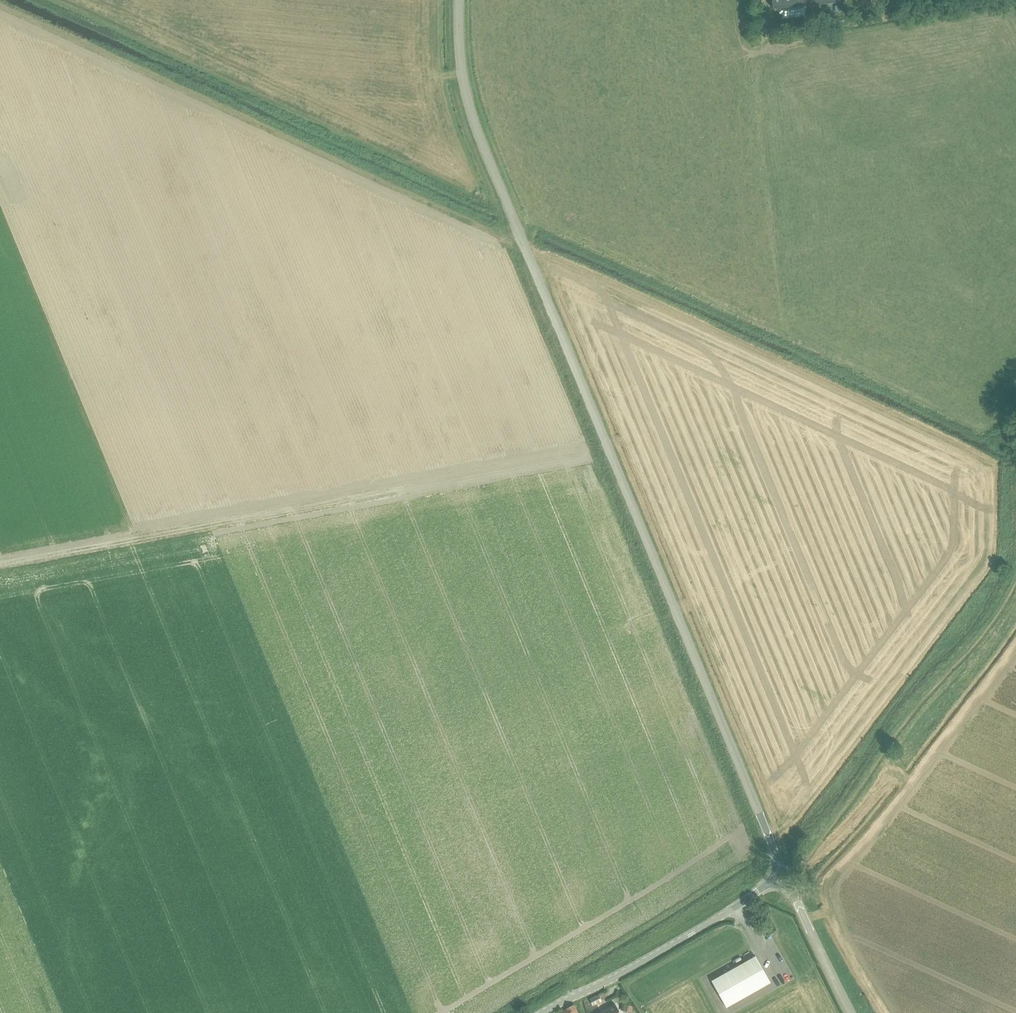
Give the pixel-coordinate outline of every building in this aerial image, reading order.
[(773,9),(843,2),(842,0),(772,0),(773,9)] [(765,931),(772,927),(770,923),(763,927),(765,931)] [(727,1007),(771,983),(756,956),(711,981),(727,1007)] [(602,1001),(600,994),(590,998),(590,999),(593,1005),(602,1001)] [(574,1004),(566,1008),(566,1009),(559,1012),(579,1012),(574,1004)] [(616,1004),(601,1012),(621,1012),(616,1004)]
